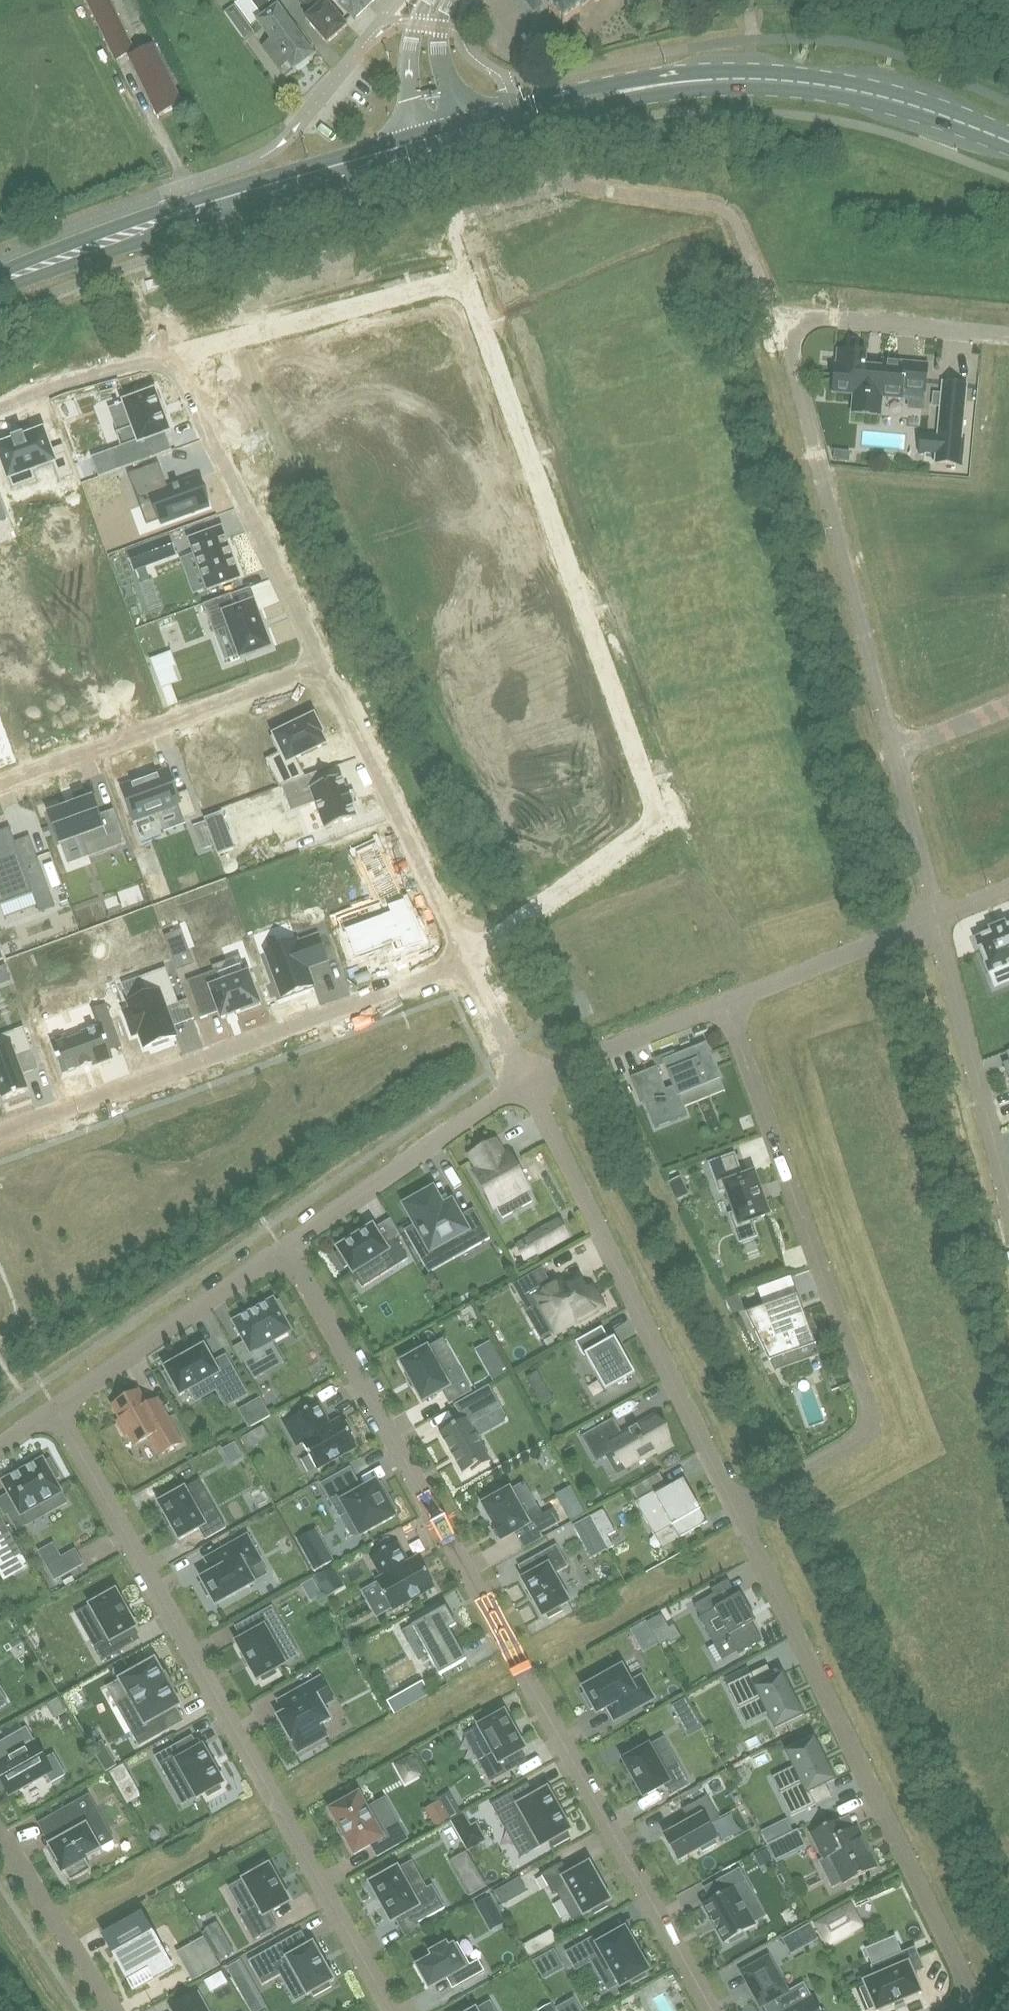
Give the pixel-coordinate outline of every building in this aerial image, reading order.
[(116,59),(133,52),(108,0),(87,0),(116,59)] [(264,18),(259,21),(274,41),(265,47),(280,67),(288,61),(294,69),(314,54),(279,7),(279,6),(274,0),(251,0),(264,18)] [(315,11),(307,18),(328,42),(347,26),(326,1),(325,2),(323,0),(305,0),(315,11)] [(353,19),(367,6),(362,0),(334,0),(353,19)] [(527,2),(537,14),(539,12),(542,14),(548,10),(550,12),(551,13),(553,12),(566,28),(567,27),(574,30),(582,24),(581,16),(583,14),(581,12),(580,10),(592,0),(529,0),(527,2)] [(131,59),(159,117),(181,106),(153,48),(131,59)] [(929,365),(902,363),(882,361),(881,369),(865,367),(865,363),(863,362),(864,353),(838,351),(837,365),(835,364),(832,393),(854,395),(852,413),(881,416),(882,397),(903,399),(903,398),(924,400),(925,393),(926,394),(929,365)] [(938,437),(934,437),(933,437),(931,455),(932,455),(936,455),(935,464),(962,467),(962,466),(961,466),(962,458),(963,458),(965,439),(962,439),(967,385),(943,383),(938,437)] [(121,448),(92,458),(99,478),(122,470),(120,465),(151,453),(146,441),(165,434),(167,433),(168,433),(170,433),(169,431),(168,431),(164,418),(165,418),(161,407),(160,407),(155,394),(155,392),(153,393),(151,394),(149,390),(131,396),(133,401),(126,403),(124,403),(124,405),(120,406),(119,405),(115,407),(116,408),(110,410),(119,433),(116,434),(121,448)] [(0,448),(0,455),(13,490),(37,482),(33,470),(53,463),(60,482),(74,477),(63,446),(50,451),(43,432),(25,439),(24,436),(22,437),(23,440),(14,443),(13,440),(12,441),(13,444),(0,448)] [(842,452),(841,460),(849,461),(850,453),(842,452)] [(159,464),(128,475),(129,479),(132,477),(143,506),(154,502),(162,524),(208,507),(198,479),(165,491),(157,468),(160,467),(159,464)] [(222,528),(189,540),(208,591),(240,579),(222,528)] [(169,538),(128,553),(134,570),(176,555),(169,538)] [(225,597),(204,605),(214,633),(229,627),(240,659),(270,648),(254,603),(230,612),(225,597)] [(173,668),(168,655),(152,661),(162,688),(178,682),(173,668)] [(16,693),(17,695),(23,713),(31,734),(42,730),(46,729),(46,728),(57,724),(47,696),(61,691),(52,666),(25,676),(29,689),(16,693)] [(278,754),(266,760),(279,787),(281,786),(282,786),(306,777),(297,759),(326,745),(321,735),(322,734),(321,732),(324,730),(318,718),(315,719),(314,717),(271,738),(278,754)] [(140,781),(122,787),(135,821),(178,805),(183,819),(196,814),(188,792),(177,796),(167,771),(150,777),(149,775),(148,776),(149,778),(141,780),(140,778),(139,779),(140,781)] [(282,786),(279,787),(289,813),(314,804),(323,831),(354,820),(348,806),(352,805),(347,790),(343,792),(338,778),(319,785),(314,774),(306,777),(282,786)] [(92,799),(49,814),(60,844),(81,837),(89,858),(126,844),(114,811),(99,816),(92,799)] [(206,823),(210,834),(228,828),(223,815),(205,822),(206,823)] [(201,847),(213,843),(210,834),(206,823),(194,827),(201,847)] [(0,832),(0,906),(32,894),(39,913),(55,907),(37,856),(23,862),(10,829),(0,832)] [(357,855),(359,858),(371,884),(387,877),(375,851),(378,849),(377,845),(357,855)] [(401,943),(404,951),(424,944),(404,904),(392,908),(389,909),(391,916),(342,934),(352,961),(384,949),(384,950),(394,946),(393,946),(401,943)] [(141,914),(146,929),(158,924),(153,909),(141,914)] [(976,939),(989,972),(989,973),(1008,965),(1008,926),(1006,927),(1004,924),(990,929),(992,933),(976,939)] [(297,941),(266,952),(282,997),(313,986),(307,968),(327,961),(318,937),(298,944),(297,941)] [(188,949),(177,953),(182,968),(193,964),(188,949)] [(0,968),(0,985),(10,981),(4,966),(0,968)] [(132,1010),(124,1013),(133,1038),(141,1035),(146,1048),(152,1046),(153,1049),(170,1043),(169,1039),(176,1037),(165,1009),(179,1004),(166,969),(141,978),(148,996),(129,1003),(132,1010)] [(216,973),(188,983),(202,1021),(221,1014),(222,1020),(260,1006),(249,976),(221,986),(216,973)] [(66,1036),(51,1042),(63,1075),(81,1068),(81,1070),(92,1066),(93,1067),(114,1060),(110,1050),(121,1046),(113,1022),(82,1033),(82,1036),(68,1041),(66,1036)] [(0,1050),(0,1097),(1,1097),(3,1100),(28,1091),(16,1058),(32,1052),(23,1029),(0,1037),(0,1048),(1,1050),(0,1050)] [(663,1060),(665,1065),(674,1087),(666,1090),(657,1067),(631,1078),(641,1102),(644,1101),(656,1129),(687,1116),(679,1096),(720,1079),(706,1043),(663,1060)] [(494,1208),(496,1207),(528,1189),(509,1155),(504,1157),(495,1142),(471,1156),(479,1171),(475,1174),(494,1208)] [(751,1221),(752,1221),(769,1215),(764,1201),(764,1200),(760,1188),(759,1188),(754,1173),(742,1177),(734,1155),(709,1164),(720,1192),(726,1190),(734,1213),(730,1215),(736,1232),(753,1226),(751,1221)] [(680,1178),(668,1184),(676,1200),(688,1194),(680,1178)] [(458,1237),(467,1252),(490,1239),(474,1209),(460,1217),(452,1203),(443,1208),(433,1191),(405,1206),(416,1226),(418,1225),(422,1233),(420,1234),(424,1241),(426,1240),(433,1251),(458,1237)] [(531,1238),(539,1252),(568,1236),(560,1222),(531,1238)] [(380,1258),(389,1272),(409,1259),(396,1239),(385,1246),(374,1228),(374,1227),(373,1226),(371,1227),(372,1227),(359,1235),(351,1240),(339,1248),(337,1249),(338,1251),(338,1250),(339,1252),(335,1255),(344,1269),(348,1266),(352,1273),(353,1275),(355,1274),(355,1273),(380,1258)] [(513,1286),(528,1311),(528,1312),(540,1305),(556,1333),(578,1321),(580,1323),(598,1313),(597,1310),(602,1307),(591,1288),(584,1292),(579,1282),(565,1289),(561,1282),(552,1288),(542,1270),(513,1286)] [(807,1307),(824,1304),(818,1272),(801,1275),(807,1307)] [(739,1295),(726,1300),(733,1314),(745,1310),(739,1295)] [(748,1318),(770,1362),(816,1346),(803,1311),(798,1295),(746,1314),(748,1318)] [(276,1303),(274,1299),(233,1322),(253,1357),(245,1362),(255,1380),(264,1375),(258,1364),(268,1359),(262,1347),(290,1332),(292,1331),(284,1317),(287,1315),(279,1301),(276,1303)] [(613,1386),(614,1387),(635,1375),(619,1347),(612,1333),(607,1336),(602,1327),(575,1342),(584,1358),(586,1357),(588,1360),(588,1359),(599,1380),(607,1376),(613,1386)] [(211,1379),(217,1391),(226,1407),(247,1395),(226,1357),(214,1363),(204,1347),(165,1368),(167,1372),(164,1374),(171,1387),(174,1385),(181,1396),(211,1379)] [(402,1362),(401,1363),(401,1364),(402,1364),(423,1401),(422,1401),(423,1402),(424,1402),(424,1401),(443,1391),(450,1403),(471,1391),(458,1369),(444,1377),(428,1349),(428,1348),(426,1349),(427,1349),(419,1353),(417,1349),(402,1357),(405,1361),(402,1363),(402,1362)] [(538,1373),(527,1379),(532,1388),(543,1382),(538,1373)] [(463,1421),(441,1434),(463,1474),(471,1470),(473,1473),(491,1463),(471,1426),(502,1409),(489,1386),(454,1406),(463,1421)] [(157,1400),(147,1406),(139,1392),(113,1406),(121,1420),(117,1423),(124,1436),(129,1434),(135,1445),(151,1436),(161,1455),(181,1443),(157,1400)] [(247,1407),(257,1424),(271,1416),(261,1399),(247,1407)] [(302,1442),(302,1443),(317,1469),(356,1447),(350,1435),(353,1433),(347,1422),(343,1424),(341,1420),(330,1427),(318,1405),(295,1417),(296,1419),(307,1439),(302,1442)] [(617,1449),(628,1468),(670,1445),(654,1417),(620,1436),(613,1423),(614,1423),(613,1422),(584,1438),(597,1460),(617,1449)] [(257,1444),(250,1432),(241,1437),(248,1449),(257,1444)] [(236,1444),(223,1450),(231,1464),(243,1458),(236,1444)] [(17,1531),(28,1525),(22,1514),(41,1504),(47,1514),(67,1503),(61,1493),(62,1493),(55,1481),(60,1478),(50,1461),(45,1463),(43,1459),(2,1482),(17,1508),(8,1513),(17,1531)] [(397,1511),(388,1495),(384,1497),(377,1484),(376,1483),(362,1490),(350,1469),(321,1485),(340,1518),(348,1513),(361,1536),(395,1517),(393,1513),(397,1511)] [(672,1527),(679,1539),(708,1523),(684,1480),(670,1488),(668,1484),(636,1502),(655,1536),(672,1527)] [(200,1516),(185,1489),(177,1493),(174,1489),(160,1497),(162,1502),(159,1504),(167,1518),(166,1518),(171,1526),(180,1540),(199,1529),(205,1540),(226,1528),(215,1508),(200,1516)] [(525,1516),(510,1489),(500,1495),(498,1490),(484,1498),(486,1503),(482,1505),(494,1526),(493,1527),(501,1542),(534,1523),(540,1534),(561,1522),(553,1510),(543,1515),(539,1507),(525,1516)] [(616,1532),(604,1510),(589,1517),(591,1519),(597,1531),(607,1551),(614,1547),(608,1537),(616,1532)] [(581,1540),(597,1531),(591,1519),(575,1528),(581,1540)] [(2,1567),(22,1556),(6,1527),(0,1530),(0,1564),(2,1567)] [(203,1582),(199,1584),(207,1597),(210,1596),(216,1605),(255,1584),(246,1567),(259,1560),(261,1562),(262,1562),(247,1536),(221,1550),(229,1564),(201,1579),(203,1582)] [(377,1582),(392,1610),(434,1587),(419,1559),(408,1565),(396,1544),(372,1557),(384,1578),(377,1582)] [(557,1545),(536,1557),(542,1569),(522,1580),(530,1594),(535,1603),(543,1617),(546,1615),(549,1619),(563,1611),(561,1607),(569,1603),(554,1575),(569,1567),(557,1545)] [(328,1550),(310,1560),(316,1570),(334,1560),(328,1550)] [(75,1551),(47,1566),(55,1580),(83,1565),(75,1551)] [(333,1568),(317,1577),(328,1596),(343,1587),(333,1568)] [(105,1633),(91,1641),(102,1662),(123,1650),(117,1639),(134,1629),(137,1628),(129,1614),(124,1605),(116,1591),(113,1593),(110,1589),(96,1597),(98,1601),(90,1606),(105,1633)] [(461,1591),(452,1595),(459,1611),(468,1608),(461,1591)] [(715,1594),(714,1594),(694,1605),(701,1617),(699,1618),(714,1645),(729,1637),(739,1654),(762,1641),(753,1623),(756,1621),(741,1594),(721,1605),(715,1594)] [(272,1607),(251,1618),(258,1631),(242,1640),(238,1642),(236,1643),(237,1645),(238,1644),(245,1657),(244,1657),(249,1666),(249,1665),(257,1678),(256,1679),(257,1680),(259,1679),(261,1678),(263,1682),(278,1674),(275,1670),(284,1665),(284,1666),(286,1664),(285,1663),(284,1663),(270,1637),(285,1629),(272,1607)] [(418,1637),(429,1656),(440,1675),(467,1660),(449,1630),(456,1626),(450,1615),(447,1617),(442,1609),(429,1617),(429,1616),(402,1632),(408,1643),(418,1637)] [(660,1647),(669,1642),(663,1631),(669,1628),(662,1615),(647,1623),(660,1647)] [(139,1747),(169,1731),(161,1717),(177,1708),(179,1707),(181,1706),(180,1704),(179,1704),(171,1690),(173,1689),(171,1686),(170,1687),(166,1680),(167,1679),(165,1676),(164,1676),(156,1662),(155,1660),(153,1661),(153,1662),(151,1663),(149,1658),(128,1670),(131,1674),(122,1679),(121,1679),(119,1680),(121,1682),(129,1696),(145,1724),(131,1732),(139,1747)] [(597,1714),(607,1708),(615,1721),(654,1699),(642,1677),(631,1683),(622,1667),(619,1669),(617,1665),(601,1674),(603,1677),(583,1689),(586,1694),(582,1696),(591,1711),(594,1709),(597,1714)] [(801,1716),(801,1717),(802,1716),(782,1674),(781,1675),(758,1687),(751,1674),(727,1686),(738,1709),(761,1698),(776,1728),(801,1716)] [(281,1700),(287,1712),(278,1717),(298,1753),(327,1737),(320,1725),(330,1720),(323,1707),(333,1701),(321,1678),(281,1700)] [(394,1714),(406,1707),(399,1695),(387,1702),(394,1714)] [(681,1722),(694,1715),(687,1703),(674,1710),(681,1722)] [(505,1760),(521,1751),(525,1749),(517,1735),(518,1735),(513,1726),(505,1712),(501,1714),(499,1710),(484,1718),(487,1722),(478,1727),(494,1754),(479,1762),(490,1783),(511,1771),(505,1760)] [(6,1739),(12,1750),(1,1756),(4,1761),(0,1763),(0,1778),(9,1794),(46,1774),(40,1763),(45,1760),(45,1759),(27,1727),(6,1739)] [(832,1781),(834,1780),(814,1739),(812,1740),(787,1752),(802,1783),(780,1794),(791,1817),(816,1805),(809,1792),(832,1781)] [(102,1742),(92,1749),(106,1772),(116,1766),(102,1742)] [(183,1758),(176,1745),(155,1757),(167,1779),(182,1771),(196,1797),(197,1798),(197,1799),(199,1798),(199,1797),(206,1794),(208,1798),(222,1790),(220,1785),(222,1784),(222,1785),(224,1784),(223,1782),(216,1770),(211,1760),(210,1760),(204,1748),(203,1746),(201,1747),(199,1749),(183,1758)] [(664,1773),(649,1746),(641,1750),(638,1746),(624,1754),(626,1758),(623,1760),(631,1775),(635,1783),(636,1783),(644,1797),(663,1786),(670,1797),(690,1785),(679,1765),(664,1773)] [(110,1773),(117,1786),(130,1778),(123,1765),(110,1773)] [(519,1819),(536,1850),(541,1847),(541,1848),(543,1847),(543,1846),(549,1842),(553,1848),(571,1838),(567,1832),(569,1831),(569,1832),(571,1831),(570,1829),(562,1815),(556,1804),(556,1805),(548,1791),(549,1791),(548,1789),(546,1790),(535,1796),(519,1805),(512,1793),(491,1804),(504,1827),(519,1819)] [(408,1840),(398,1822),(380,1832),(367,1809),(360,1796),(359,1794),(357,1795),(348,1801),(346,1797),(332,1805),(334,1808),(332,1810),(332,1809),(330,1810),(331,1812),(340,1827),(338,1828),(339,1830),(341,1829),(344,1836),(343,1837),(344,1838),(345,1838),(354,1853),(355,1855),(357,1854),(356,1854),(374,1844),(380,1854),(377,1856),(377,1857),(408,1840)] [(461,1815),(449,1794),(439,1800),(451,1821),(461,1815)] [(683,1810),(690,1822),(665,1836),(679,1860),(701,1848),(703,1852),(716,1844),(715,1841),(719,1838),(711,1824),(720,1819),(707,1797),(683,1810)] [(439,1801),(428,1807),(439,1827),(447,1823),(450,1821),(439,1801)] [(100,1850),(100,1849),(93,1837),(108,1829),(96,1807),(81,1816),(78,1810),(56,1822),(65,1837),(46,1848),(55,1863),(59,1861),(70,1882),(92,1870),(85,1858),(100,1850)] [(450,1821),(458,1835),(470,1828),(462,1814),(450,1821)] [(22,1836),(42,1827),(38,1818),(18,1826),(22,1836)] [(830,1856),(843,1883),(844,1884),(876,1868),(856,1827),(845,1832),(839,1820),(811,1833),(824,1860),(830,1856)] [(783,1837),(793,1832),(789,1825),(779,1830),(783,1837)] [(789,1852),(782,1838),(771,1843),(778,1858),(789,1852)] [(243,1915),(240,1916),(254,1941),(278,1928),(270,1913),(288,1903),(289,1903),(290,1902),(289,1901),(282,1888),(278,1879),(277,1880),(270,1867),(269,1865),(267,1866),(268,1866),(266,1867),(263,1863),(249,1871),(251,1875),(245,1879),(244,1879),(242,1880),(244,1882),(258,1906),(243,1915)] [(563,1863),(542,1875),(554,1896),(568,1888),(584,1915),(592,1911),(594,1915),(609,1907),(606,1903),(610,1901),(589,1864),(569,1875),(563,1863)] [(392,1921),(395,1919),(410,1911),(417,1924),(419,1923),(445,1908),(432,1885),(427,1888),(413,1896),(397,1869),(394,1871),(392,1867),(373,1878),(375,1882),(371,1884),(392,1921)] [(740,1868),(719,1880),(725,1892),(704,1904),(711,1918),(711,1919),(717,1929),(725,1943),(729,1941),(731,1944),(745,1936),(743,1933),(755,1926),(739,1898),(752,1891),(740,1868)] [(469,1896),(486,1886),(480,1875),(463,1885),(469,1896)] [(519,1878),(495,1892),(503,1906),(527,1892),(519,1878)] [(489,1897),(479,1903),(485,1915),(496,1909),(489,1897)] [(848,1920),(856,1915),(850,1905),(817,1923),(828,1945),(854,1930),(848,1920)] [(136,1988),(154,1978),(152,1975),(168,1966),(141,1917),(106,1937),(130,1979),(130,1978),(136,1988)] [(799,1931),(807,1945),(818,1939),(810,1925),(799,1931)] [(598,1944),(594,1937),(566,1953),(576,1970),(597,1958),(605,1973),(611,1970),(621,1987),(631,1981),(633,1984),(647,1976),(645,1973),(649,1971),(625,1929),(598,1944)] [(225,1936),(213,1943),(220,1956),(232,1949),(225,1936)] [(535,1958),(553,1949),(547,1937),(529,1946),(535,1958)] [(204,1940),(179,1954),(193,1979),(218,1965),(204,1940)] [(307,1994),(306,1994),(307,1996),(309,1995),(309,1994),(312,1993),(314,1997),(332,1987),(330,1983),(332,1981),(332,1982),(334,1981),(333,1979),(326,1966),(321,1958),(314,1945),(313,1943),(311,1944),(312,1944),(293,1955),(285,1941),(249,1961),(262,1986),(293,1969),(307,1994)] [(429,1988),(447,1979),(453,1975),(459,1986),(485,1971),(478,1960),(470,1965),(458,1943),(449,1948),(446,1944),(430,1953),(433,1957),(417,1966),(429,1988)] [(860,1989),(869,2010),(875,2008),(876,2010),(879,2010),(878,2010),(893,2005),(905,2000),(919,1993),(919,1994),(922,1993),(921,1991),(920,1991),(913,1974),(924,1969),(915,1947),(871,1966),(875,1977),(866,1981),(864,1982),(864,1984),(865,1984),(866,1986),(860,1989)] [(554,1951),(534,1962),(542,1976),(562,1965),(554,1951)] [(776,1999),(788,1992),(769,1957),(741,1972),(761,2007),(764,2005),(767,2010),(782,2010),(776,1999)] [(245,2001),(259,1993),(241,1960),(227,1968),(245,2001)] [(206,1982),(211,1992),(227,1983),(221,1973),(206,1982)] [(171,2010),(206,2010),(197,1995),(170,2010),(171,2010)] [(813,1997),(789,2010),(820,2010),(813,1997)] [(561,2010),(586,2010),(581,2000),(561,2009),(561,2010)]
